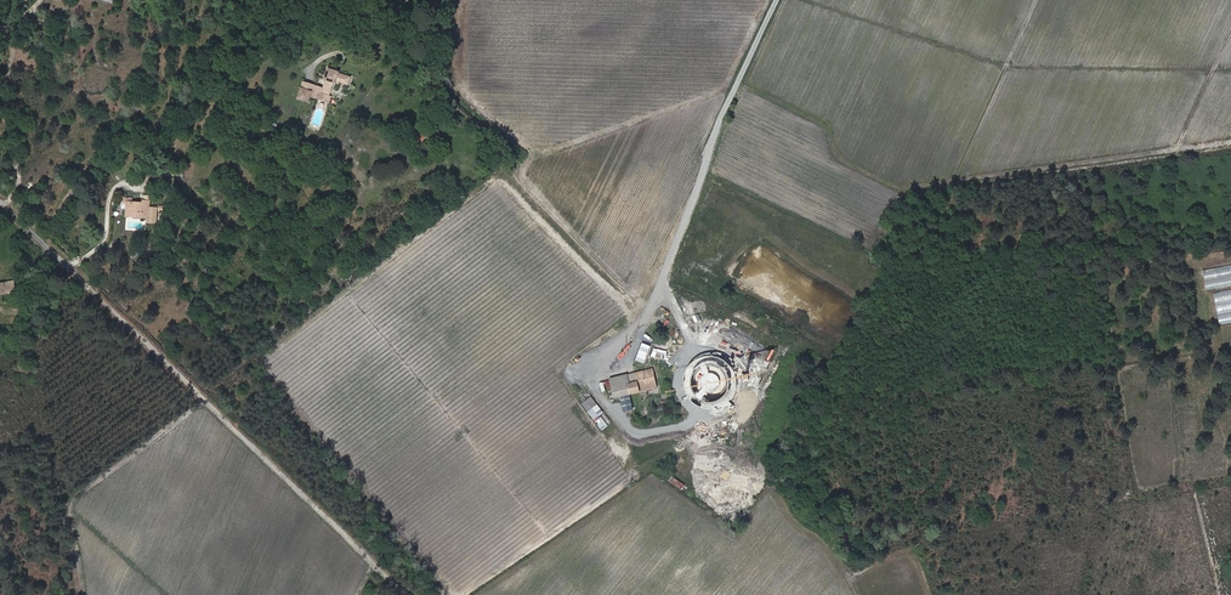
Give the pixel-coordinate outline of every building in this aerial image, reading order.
[(322,94),(330,97),(335,82),(349,86),(351,78),(340,75),(340,73),(329,69),(325,81),(326,81),(324,87),(322,94)] [(302,80),(300,87),(311,91),(309,97),(328,103),(330,97),(322,94),(324,87),(302,80)] [(300,87),(296,99),(307,103),(309,97),(311,91),(300,87)] [(126,204),(126,217),(132,217),(132,215),(143,215),(143,218),(148,218),(148,223),(153,224),(153,219),(156,219),(156,209),(148,208),(148,203),(143,202),(143,205),(126,204)] [(1201,271),(1206,292),(1230,287),(1230,266),(1201,271)] [(13,293),(11,283),(0,284),(0,296),(13,293)] [(1213,295),(1220,324),(1230,322),(1230,292),(1213,295)] [(639,371),(629,374),(631,380),(626,381),(610,385),(612,395),(655,385),(650,367),(639,369),(639,371)] [(607,377),(610,385),(626,381),(625,375),(624,373),(607,377)] [(594,419),(604,411),(591,395),(581,403),(594,419)] [(596,420),(601,427),(606,424),(601,417),(596,420)]
